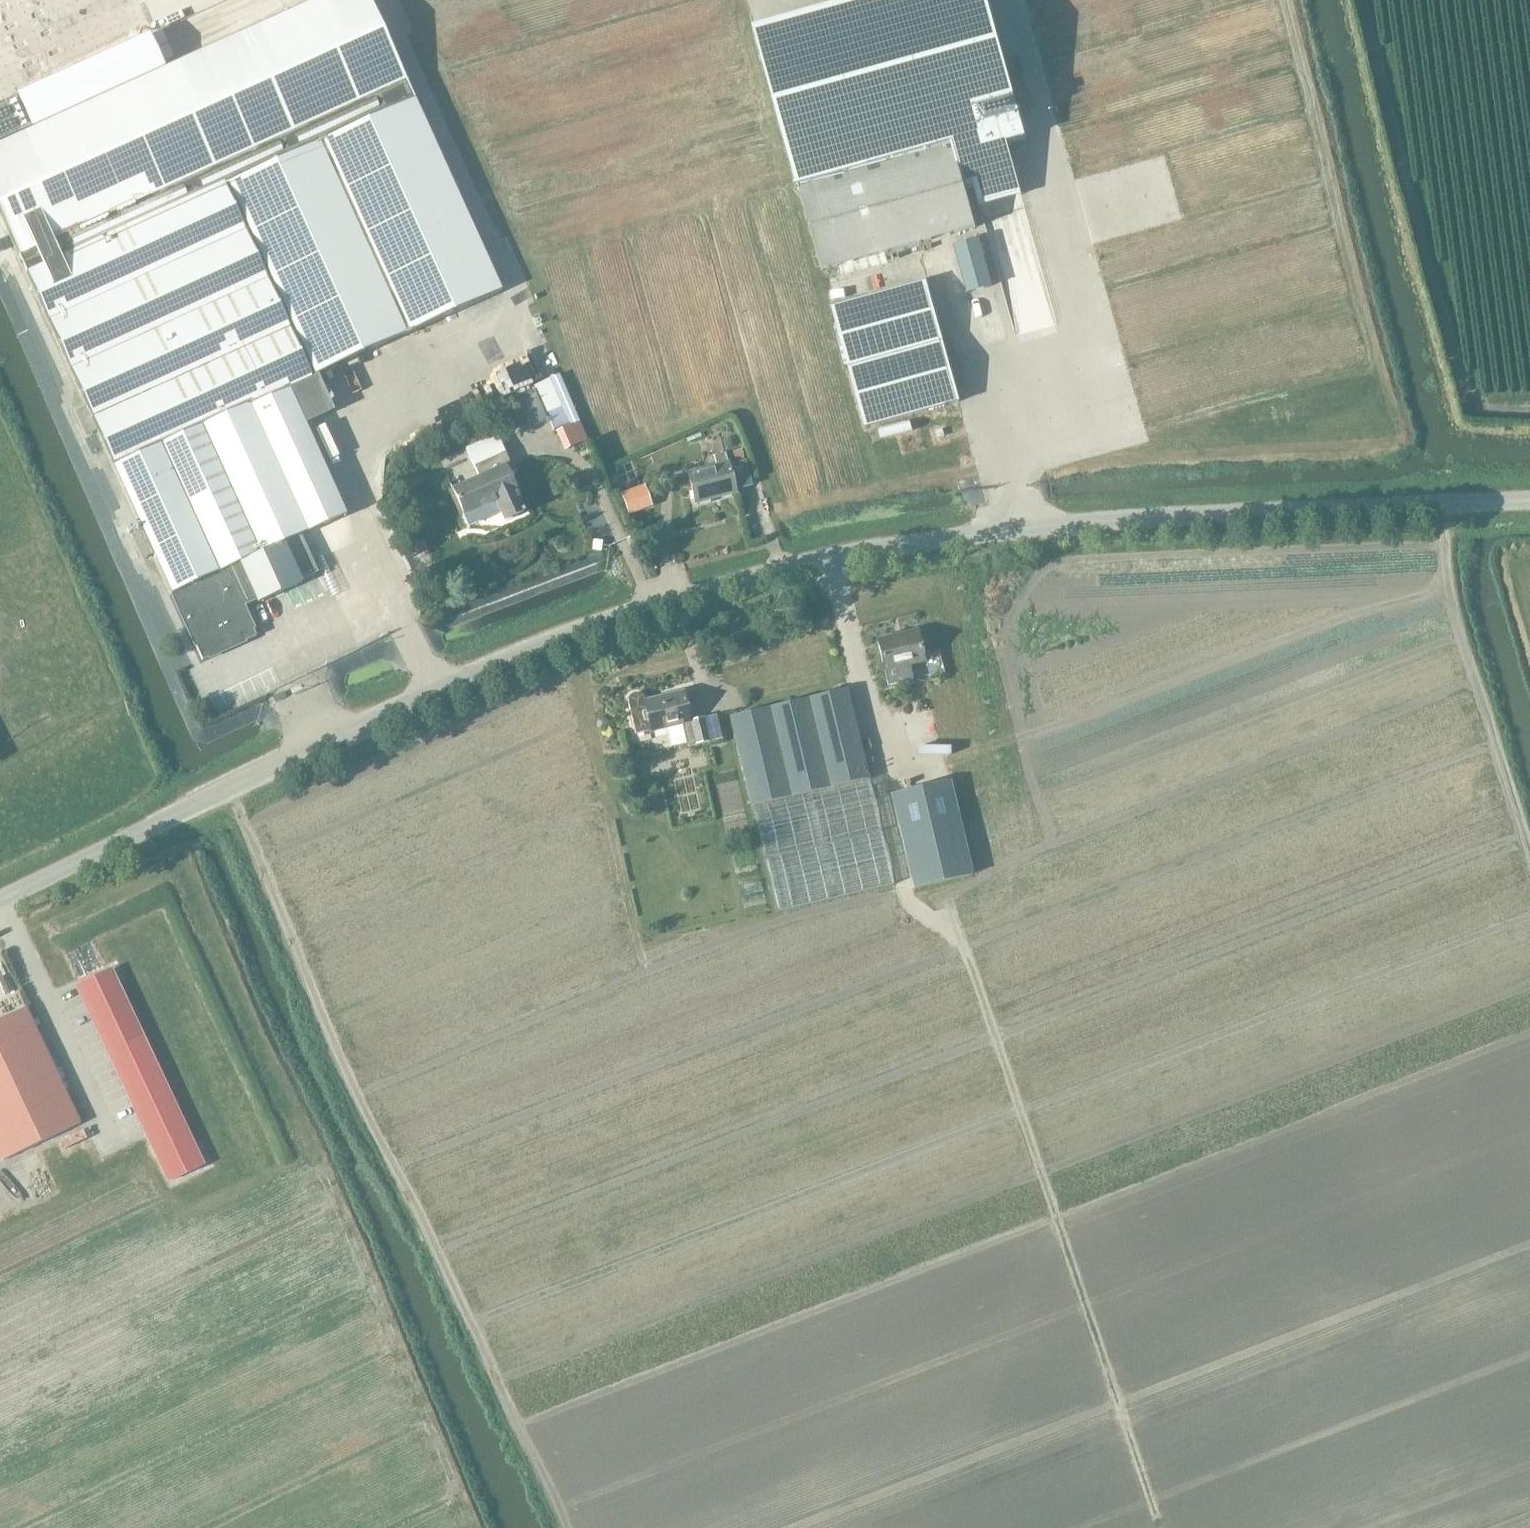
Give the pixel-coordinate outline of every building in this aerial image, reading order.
[(0,148),(0,216),(87,407),(76,412),(86,435),(97,430),(144,531),(132,536),(143,559),(154,554),(202,660),(256,636),(226,569),(346,515),(306,424),(336,411),(319,373),(501,291),(370,0),(327,0),(168,72),(150,33),(17,94),(34,132),(0,148)] [(148,33),(132,0),(0,0),(0,100),(148,33)] [(754,29),(822,270),(838,266),(840,276),(888,263),(885,253),(976,227),(965,188),(973,186),(1015,174),(1006,143),(1025,138),(987,0),(859,0),(754,29)] [(1014,259),(1174,225),(1166,185),(1027,214),(1026,210),(1004,214),(1014,259)] [(978,239),(955,246),(968,292),(992,285),(978,239)] [(866,427),(959,401),(926,282),(833,308),(866,427)] [(522,513),(525,512),(523,508),(523,509),(515,492),(517,491),(508,471),(512,469),(505,452),(474,466),(479,477),(451,489),(463,515),(495,501),(504,521),(522,513)] [(715,466),(687,473),(695,503),(735,492),(734,490),(751,485),(744,461),(728,466),(725,453),(713,457),(715,466)] [(643,489),(623,496),(628,509),(648,503),(643,489)] [(917,631),(877,640),(887,686),(913,680),(909,664),(924,661),(917,631)] [(751,806),(868,777),(845,688),(728,717),(751,806)] [(683,692),(644,701),(644,699),(642,695),(638,693),(634,693),(630,695),(628,699),(628,703),(635,734),(650,730),(650,731),(682,723),(688,746),(709,741),(704,718),(690,721),(683,692)] [(893,883),(868,777),(751,806),(776,912),(893,883)] [(950,781),(890,796),(913,890),(973,876),(950,781)] [(0,1020),(0,1161),(80,1124),(26,1008),(0,1020)] [(0,1194),(0,1209),(43,1189),(37,1177),(0,1194)]
